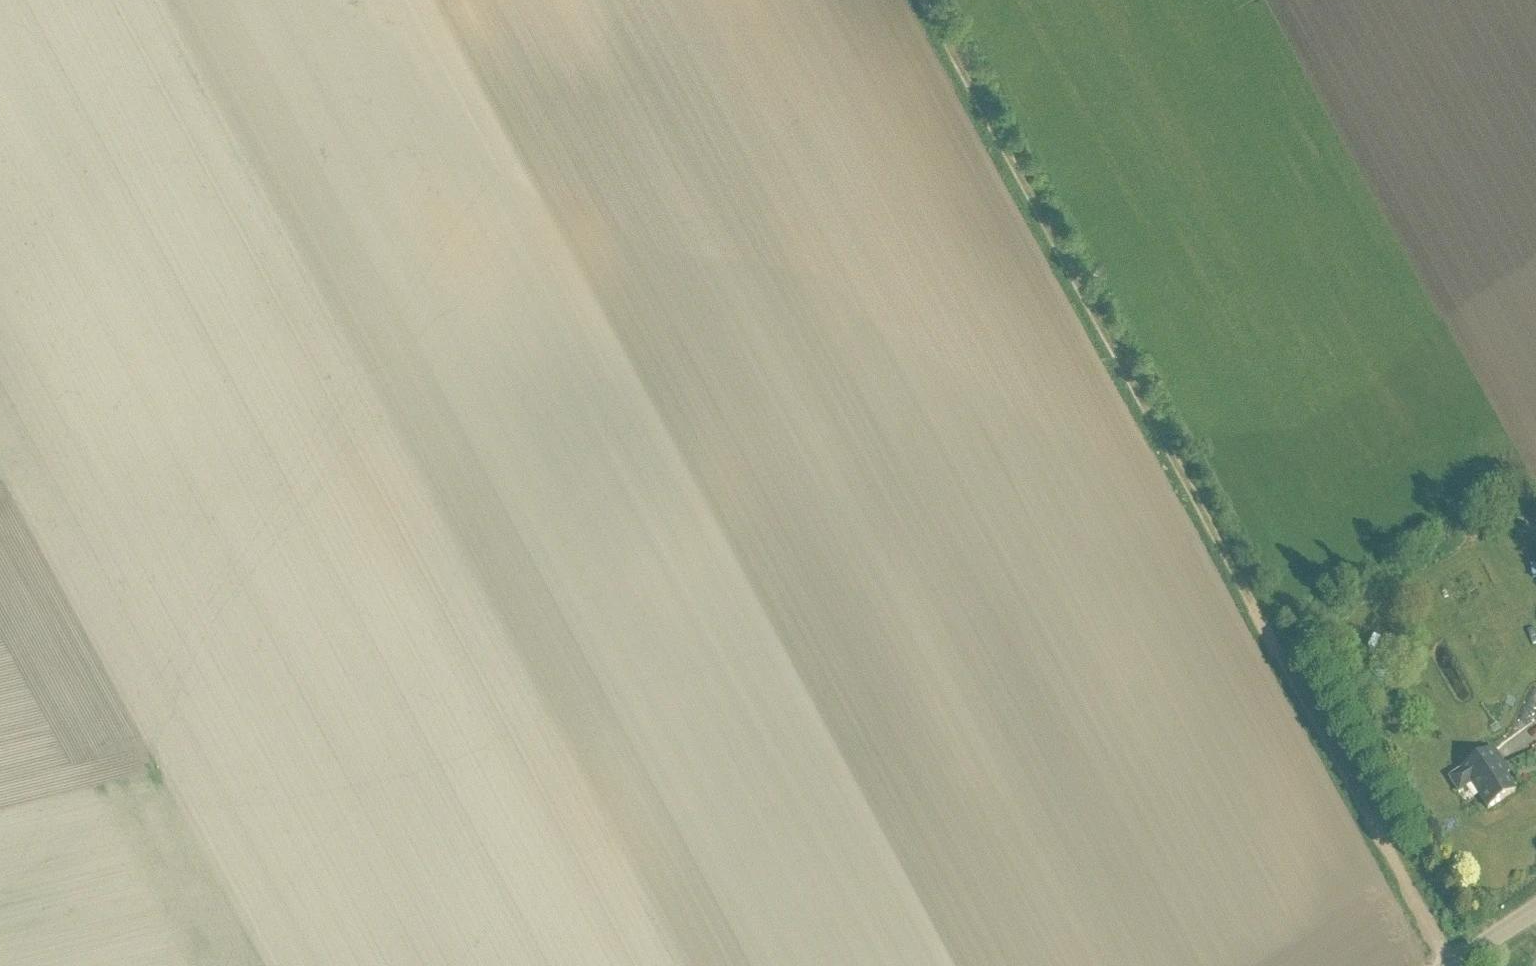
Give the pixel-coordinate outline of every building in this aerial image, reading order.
[(1471,787),(1488,811),(1513,793),(1498,771),(1503,768),(1491,751),(1448,781),(1458,796),(1471,787)]
